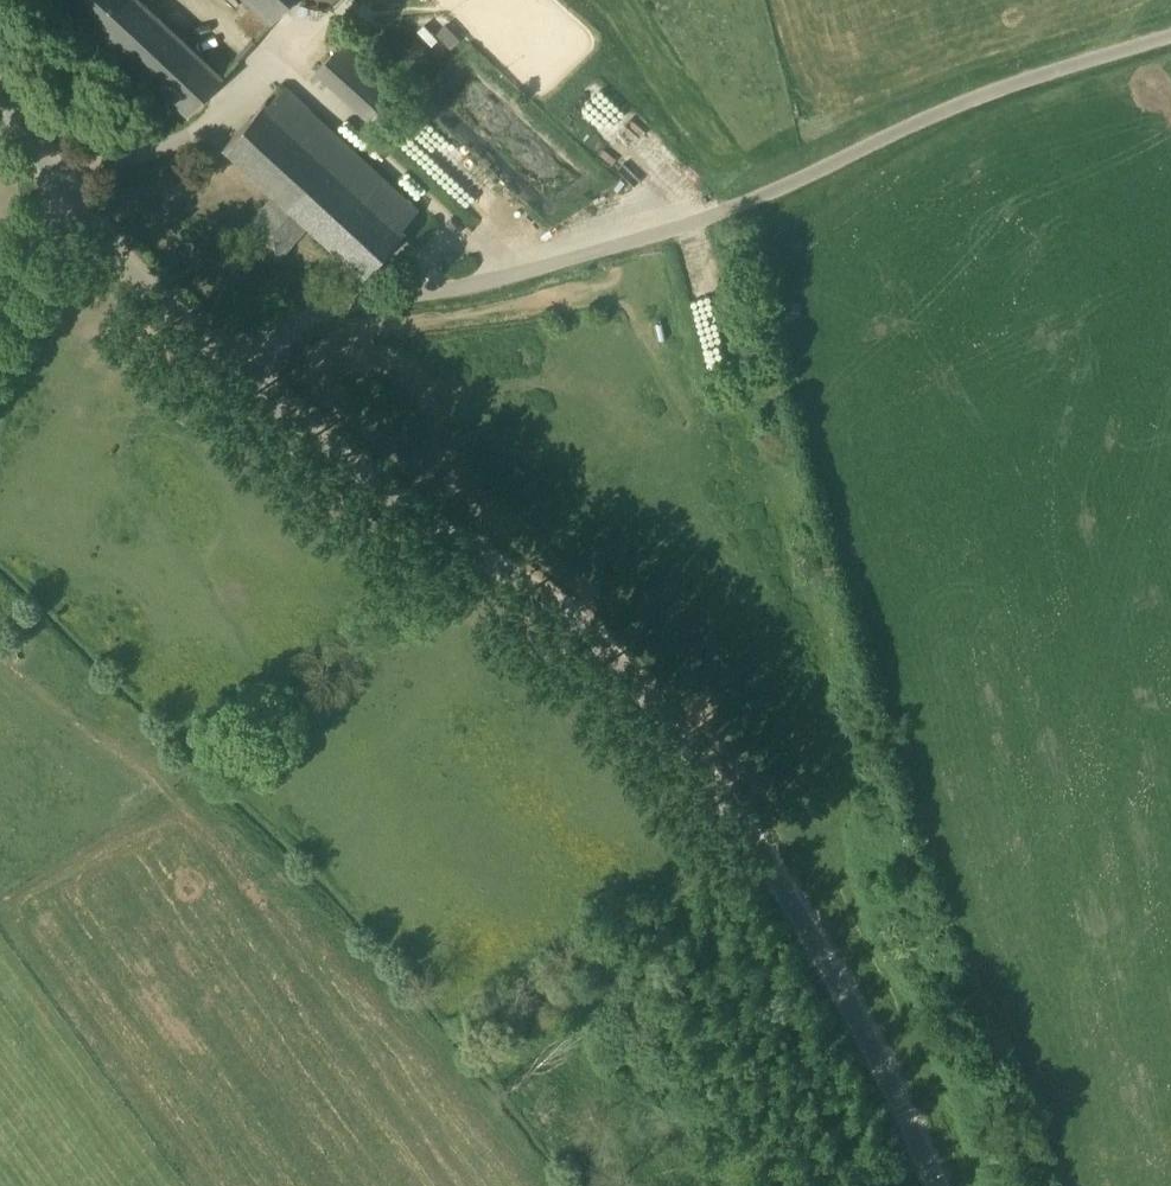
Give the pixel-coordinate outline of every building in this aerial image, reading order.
[(172,97),(191,114),(223,77),(139,0),(66,0),(172,97)] [(253,3),(237,21),(257,39),(293,0),(249,0),(253,3)] [(449,45),(459,37),(447,23),(437,31),(449,45)] [(343,42),(315,73),(366,120),(395,89),(343,42)] [(336,248),(365,275),(408,228),(405,226),(419,210),(285,87),(271,102),(268,99),(225,146),(336,248)]
